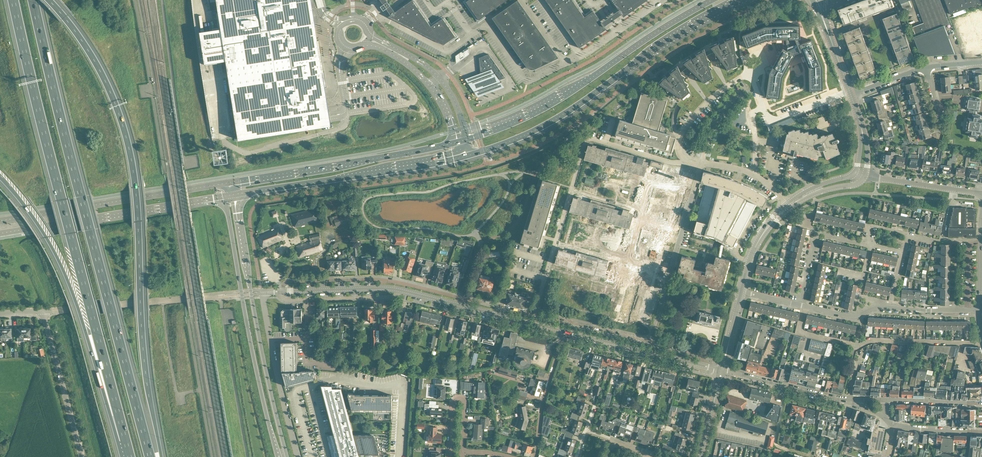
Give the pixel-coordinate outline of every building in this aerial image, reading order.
[(200,32),(205,64),(221,62),(223,69),(228,68),(238,137),(239,140),(331,126),(331,122),(330,116),(329,113),(329,111),(328,107),(327,100),(325,87),(318,41),(312,0),(217,0),(218,9),(221,29),(200,32)] [(382,3),(387,11),(390,15),(395,12),(392,7),(386,0),(380,0),(382,3)] [(431,27),(412,0),(395,12),(390,15),(388,17),(391,18),(443,45),(455,36),(445,21),(440,20),(431,27)] [(466,2),(479,20),(507,0),(469,0),(466,2)] [(518,0),(494,17),(492,18),(494,21),(526,66),(526,67),(527,68),(528,68),(529,69),(530,69),(531,70),(532,70),(533,70),(534,69),(535,69),(553,60),(558,58),(556,55),(518,0)] [(572,0),(545,0),(579,48),(603,31),(606,29),(604,27),(602,23),(595,14),(590,13),(584,17),(572,0)] [(613,2),(619,11),(622,14),(623,17),(647,0),(613,0),(613,2)] [(895,7),(892,0),(864,0),(860,2),(839,9),(845,25),(895,7)] [(904,10),(912,7),(909,1),(909,0),(900,0),(904,10)] [(924,23),(912,27),(916,37),(927,32),(944,26),(949,24),(945,14),(940,0),(915,0),(924,23)] [(950,14),(981,3),(980,0),(945,0),(950,14)] [(622,14),(619,11),(614,14),(606,20),(602,23),(604,27),(609,23),(617,18),(622,14)] [(897,13),(883,19),(885,23),(886,22),(886,23),(885,24),(899,19),(897,13)] [(960,22),(961,22),(963,26),(962,27),(963,29),(964,31),(966,36),(966,37),(967,37),(968,41),(969,44),(972,51),(971,51),(972,52),(981,49),(981,19),(980,15),(981,15),(980,14),(970,18),(960,22)] [(899,19),(885,24),(887,28),(888,27),(888,28),(887,29),(901,24),(899,19)] [(901,24),(887,29),(888,33),(890,32),(890,33),(889,34),(903,29),(901,24)] [(764,27),(742,36),(747,48),(767,40),(783,39),(783,49),(782,48),(781,51),(777,51),(777,54),(779,54),(769,73),(766,97),(779,99),(782,77),(794,55),(794,54),(801,51),(808,69),(809,91),(822,90),(821,66),(811,40),(799,44),(797,39),(800,39),(799,26),(764,27)] [(916,37),(914,37),(921,57),(955,54),(944,26),(927,32),(916,37)] [(877,73),(870,53),(860,27),(844,33),(861,79),(877,73)] [(903,29),(889,34),(890,38),(891,37),(892,38),(891,39),(905,34),(903,29)] [(905,34),(891,39),(892,43),(893,42),(894,43),(893,44),(907,39),(905,34)] [(736,64),(733,44),(734,43),(733,37),(726,39),(727,41),(725,42),(724,39),(723,40),(724,42),(719,44),(719,41),(718,42),(719,44),(717,45),(716,43),(709,46),(714,52),(715,52),(719,57),(727,68),(731,66),(732,68),(731,66),(736,64)] [(907,39),(893,44),(894,48),(895,47),(896,48),(895,49),(909,44),(907,39)] [(909,44),(895,49),(896,53),(897,53),(898,54),(896,54),(897,54),(911,49),(909,44)] [(469,46),(456,56),(456,64),(470,54),(469,46)] [(688,106),(727,82),(706,49),(679,65),(694,89),(681,101),(679,102),(678,104),(677,104),(679,106),(682,108),(683,106),(684,104),(686,103),(688,106)] [(911,49),(897,54),(898,58),(899,58),(899,59),(898,59),(913,54),(911,49)] [(719,57),(715,52),(714,52),(706,56),(705,56),(706,60),(710,59),(712,61),(715,61),(715,58),(716,58),(719,57)] [(479,58),(480,73),(481,76),(494,71),(500,80),(503,79),(505,78),(489,54),(486,55),(479,58)] [(915,59),(913,54),(898,59),(900,63),(901,63),(901,64),(900,64),(900,65),(915,59)] [(662,79),(658,83),(665,88),(666,89),(666,88),(669,90),(675,94),(681,98),(685,95),(686,96),(685,94),(688,91),(683,79),(680,73),(677,66),(671,71),(673,72),(671,74),(669,72),(670,74),(666,77),(665,75),(664,76),(666,78),(664,79),(663,78),(662,79)] [(465,78),(477,96),(504,86),(491,68),(465,78)] [(205,80),(203,80),(204,87),(224,84),(223,77),(205,80)] [(951,84),(950,77),(941,78),(942,85),(951,84)] [(917,87),(916,82),(904,85),(904,86),(905,85),(906,90),(905,90),(906,90),(908,90),(917,87)] [(951,92),(951,84),(942,85),(943,93),(951,92)] [(875,101),(872,102),(873,108),(884,105),(883,101),(884,101),(882,95),(891,92),(892,95),(895,94),(892,87),(881,91),(882,95),(873,97),(873,98),(874,97),(875,101)] [(667,100),(641,93),(632,123),(619,120),(614,137),(621,139),(622,137),(624,137),(624,140),(634,143),(634,140),(640,142),(639,144),(652,148),(653,146),(671,151),(670,153),(671,154),(675,139),(669,137),(670,135),(657,131),(667,100)] [(970,136),(977,137),(978,138),(978,137),(978,134),(981,134),(981,120),(980,120),(981,116),(980,116),(976,115),(976,111),(978,111),(979,111),(980,100),(980,99),(968,98),(967,97),(967,98),(966,109),(965,109),(966,110),(966,109),(974,111),(973,114),(973,115),(972,118),(969,118),(968,118),(968,123),(967,127),(966,131),(966,132),(967,132),(970,132),(970,136)] [(923,106),(921,101),(912,104),(910,104),(911,109),(913,109),(923,106)] [(884,105),(873,108),(875,114),(879,114),(880,117),(879,117),(879,118),(888,115),(886,108),(885,109),(884,105)] [(228,107),(208,111),(209,117),(229,114),(228,109),(228,107)] [(827,127),(825,121),(823,116),(814,120),(816,125),(818,130),(827,127)] [(881,122),(877,123),(879,130),(890,126),(889,122),(890,122),(888,116),(879,119),(880,121),(881,121),(881,122)] [(929,127),(927,122),(917,125),(916,125),(917,130),(929,127)] [(894,136),(891,126),(890,126),(879,130),(881,136),(885,135),(885,136),(884,136),(885,139),(894,136)] [(839,153),(835,143),(838,142),(838,140),(837,139),(834,140),(832,133),(824,136),(824,135),(817,137),(815,133),(811,135),(811,133),(808,134),(807,131),(803,133),(802,131),(800,132),(799,129),(795,131),(794,130),(788,132),(788,133),(786,134),(782,151),(793,153),(793,156),(793,157),(794,157),(795,156),(796,154),(817,159),(818,155),(824,154),(825,158),(839,153)] [(931,137),(930,132),(919,135),(920,140),(931,137)] [(950,175),(952,165),(952,161),(956,162),(957,155),(957,151),(953,150),(952,158),(950,158),(950,160),(948,160),(947,166),(944,165),(941,164),(941,166),(941,167),(943,168),(942,173),(950,175)] [(894,161),(895,152),(891,152),(891,153),(888,153),(888,155),(882,154),(881,162),(890,164),(890,161),(894,161)] [(632,185),(637,167),(595,154),(595,156),(589,154),(584,171),(632,185)] [(917,168),(919,155),(911,154),(910,159),(911,159),(911,162),(910,167),(910,168),(913,169),(914,167),(917,168)] [(930,170),(931,161),(928,161),(929,155),(925,155),(922,154),(921,163),(924,163),(923,169),(930,170)] [(941,166),(941,164),(943,154),(940,154),(939,158),(936,158),(935,160),(935,162),(931,161),(930,170),(937,171),(938,166),(941,166)] [(894,157),(894,161),(897,162),(896,165),(904,166),(905,158),(897,157),(894,157)] [(567,172),(569,161),(564,160),(561,171),(567,172)] [(964,177),(966,167),(964,167),(964,166),(962,166),(961,168),(957,168),(956,175),(957,176),(957,177),(960,177),(961,176),(964,177)] [(979,179),(980,171),(968,169),(967,177),(971,178),(974,179),(974,178),(979,179)] [(739,236),(755,205),(753,204),(754,203),(762,207),(767,197),(758,192),(753,189),(746,186),(736,181),(726,178),(718,175),(712,173),(703,172),(700,182),(706,184),(695,221),(696,221),(694,231),(695,231),(694,233),(714,238),(722,243),(721,246),(720,246),(719,251),(722,252),(723,246),(724,244),(731,247),(732,246),(733,247),(738,237),(736,237),(737,235),(739,236)] [(539,179),(520,242),(539,247),(541,238),(542,235),(558,184),(539,179)] [(671,222),(682,184),(666,179),(660,197),(659,197),(653,216),(671,222)] [(614,235),(624,203),(586,192),(579,215),(576,223),(582,224),(580,230),(575,228),(559,281),(588,290),(605,232),(614,235)] [(975,224),(975,209),(966,209),(966,208),(952,208),(952,212),(951,212),(951,216),(951,220),(950,220),(950,223),(949,223),(949,228),(948,228),(948,237),(958,238),(958,237),(962,237),(966,238),(973,238),(975,236),(976,228),(975,228),(975,224)] [(317,209),(292,215),(295,227),(320,220),(317,209)] [(874,218),(876,210),(870,209),(868,217),(874,218)] [(351,221),(349,213),(334,219),(336,226),(351,221)] [(820,222),(822,214),(816,213),(814,221),(820,222)] [(863,232),(865,224),(859,222),(857,230),(863,232)] [(940,235),(942,222),(939,222),(938,224),(936,224),(936,225),(934,234),(940,235)] [(805,235),(807,229),(799,227),(797,233),(805,235)] [(285,238),(280,228),(257,237),(261,245),(262,244),(263,248),(285,238)] [(804,241),(805,235),(797,233),(796,240),(804,241)] [(323,250),(320,240),(320,238),(321,238),(320,234),(310,236),(311,241),(312,241),(313,242),(297,246),(300,257),(323,250)] [(405,245),(405,237),(395,237),(395,245),(405,245)] [(828,250),(830,243),(824,241),(822,249),(828,250)] [(803,247),(795,245),(793,252),(801,253),(803,247)] [(865,259),(867,251),(860,249),(858,257),(865,259)] [(721,290),(729,261),(730,260),(721,257),(721,255),(722,252),(719,251),(719,254),(717,253),(716,256),(713,264),(708,262),(706,269),(693,265),(695,259),(691,258),(691,259),(688,258),(689,257),(688,257),(688,258),(686,257),(682,256),(679,265),(681,266),(680,267),(679,267),(677,271),(682,273),(682,272),(684,273),(683,277),(687,279),(687,278),(689,279),(689,280),(690,279),(692,279),(692,280),(700,282),(702,282),(702,283),(702,282),(705,283),(704,284),(708,285),(708,286),(712,288),(712,287),(715,288),(714,289),(715,289),(715,288),(717,288),(717,289),(721,290)] [(877,262),(879,254),(873,252),(871,260),(877,262)] [(409,257),(406,256),(404,260),(405,261),(402,269),(411,272),(412,267),(413,266),(412,266),(415,259),(414,259),(416,255),(410,253),(409,257)] [(335,269),(334,261),(330,261),(330,256),(327,256),(327,261),(328,261),(328,270),(331,269),(332,270),(334,270),(334,269),(335,269)] [(371,269),(371,262),(377,261),(377,256),(373,256),(373,258),(367,258),(367,257),(363,257),(363,269),(371,269)] [(798,266),(800,259),(792,257),(790,264),(798,266)] [(449,279),(448,283),(451,284),(451,285),(455,286),(455,285),(456,285),(457,280),(458,280),(459,276),(458,276),(459,273),(460,273),(461,271),(464,272),(468,259),(465,258),(461,269),(453,266),(452,270),(451,270),(450,275),(449,275),(448,279),(449,279)] [(384,272),(384,273),(389,274),(393,274),(394,265),(396,265),(396,262),(390,262),(390,260),(383,260),(383,265),(385,265),(385,269),(384,269),(384,272)] [(417,277),(423,278),(423,277),(424,277),(425,273),(426,273),(426,274),(430,275),(434,262),(426,260),(425,265),(420,264),(418,270),(417,270),(416,272),(417,274),(417,275),(418,275),(417,277)] [(447,273),(450,265),(445,264),(445,268),(436,265),(434,273),(433,273),(432,277),(433,278),(433,279),(434,280),(434,281),(438,282),(439,281),(442,282),(444,273),(447,273)] [(825,272),(827,266),(819,264),(817,270),(825,272)] [(762,274),(763,266),(757,265),(755,273),(762,274)] [(798,274),(799,267),(791,266),(790,272),(798,274)] [(774,277),(776,269),(769,268),(768,276),(774,277)] [(502,284),(504,276),(500,275),(499,277),(496,276),(495,282),(502,284)] [(491,291),(493,280),(489,279),(489,281),(480,278),(478,288),(478,289),(479,290),(481,290),(482,290),(482,289),(487,290),(487,291),(487,292),(489,292),(490,291),(491,291)] [(871,291),(873,283),(866,282),(864,290),(871,291)] [(856,292),(857,285),(849,283),(848,290),(856,292)] [(793,292),(795,286),(787,284),(786,290),(793,292)] [(516,307),(519,295),(508,293),(505,304),(516,307)] [(527,310),(530,298),(531,295),(527,294),(527,296),(526,297),(519,295),(516,307),(527,310)] [(818,302),(819,296),(812,294),(810,301),(818,302)] [(755,311),(757,303),(751,302),(749,310),(755,311)] [(357,316),(357,307),(341,308),(341,317),(357,316)] [(325,319),(325,309),(321,309),(320,308),(319,308),(318,309),(317,309),(317,317),(317,319),(321,319),(321,326),(325,326),(325,319)] [(340,317),(339,308),(327,308),(328,317),(340,317)] [(283,309),(281,311),(281,316),(281,328),(285,328),(285,329),(287,331),(289,331),(291,329),(291,322),(302,322),(302,309),(291,309),(283,309)] [(375,319),(374,310),(372,310),(372,309),(365,309),(365,319),(369,319),(369,322),(373,322),(372,319),(375,319)] [(392,319),(392,315),(391,315),(391,311),(390,311),(389,310),(387,310),(386,311),(385,311),(385,314),(382,314),(382,319),(382,323),(391,323),(391,319),(392,319)] [(426,323),(429,313),(422,311),(420,321),(426,323)] [(720,322),(721,317),(719,317),(719,316),(708,313),(708,312),(704,311),(704,313),(698,311),(696,321),(702,323),(707,324),(713,326),(714,321),(718,322),(718,321),(720,322)] [(404,317),(404,321),(406,321),(406,324),(409,325),(407,331),(411,331),(412,326),(414,318),(411,317),(412,314),(412,313),(411,313),(412,312),(409,312),(409,313),(405,312),(405,314),(404,317)] [(798,321),(799,313),(793,312),(791,320),(798,321)] [(440,324),(442,316),(429,313),(426,323),(431,324),(431,323),(440,324)] [(812,324),(814,316),(807,315),(805,323),(812,324)] [(451,332),(454,319),(447,317),(445,326),(449,326),(448,331),(451,332)] [(750,345),(755,346),(762,324),(745,319),(740,339),(742,339),(741,341),(738,340),(733,356),(746,360),(746,358),(750,345)] [(464,335),(467,322),(464,321),(464,320),(461,320),(460,320),(457,334),(464,335)] [(842,331),(844,323),(838,322),(836,330),(842,331)] [(472,332),(471,335),(479,336),(479,337),(482,338),(483,332),(479,332),(481,325),(474,323),(472,332)] [(33,340),(33,334),(30,334),(30,328),(27,328),(27,327),(23,327),(23,328),(24,338),(27,337),(28,338),(30,338),(30,339),(30,340),(33,340)] [(489,327),(487,335),(484,334),(482,342),(494,345),(496,334),(498,335),(498,334),(499,333),(499,331),(499,330),(494,329),(493,328),(491,327),(490,328),(489,327)] [(786,332),(774,328),(771,337),(782,340),(784,338),(783,338),(786,332)] [(514,350),(516,343),(518,334),(511,332),(509,338),(504,337),(502,344),(501,344),(498,358),(499,358),(500,357),(504,359),(506,360),(508,354),(513,355),(514,352),(514,350)] [(798,346),(801,337),(794,335),(791,344),(798,346)] [(779,342),(776,341),(776,339),(773,338),(770,344),(780,348),(783,341),(780,340),(779,342)] [(282,373),(283,373),(286,387),(316,379),(314,371),(300,371),(300,372),(297,372),(296,342),(281,343),(282,373)] [(829,356),(831,350),(833,344),(828,343),(828,344),(826,349),(824,355),(829,356)] [(899,346),(892,344),(891,351),(898,353),(899,346)] [(905,356),(909,345),(900,344),(899,346),(898,353),(897,354),(905,356)] [(934,354),(935,350),(933,350),(933,345),(928,345),(925,355),(933,357),(934,354)] [(949,354),(951,346),(933,345),(933,350),(935,350),(938,351),(941,352),(949,354)] [(854,385),(853,395),(861,395),(863,382),(866,372),(869,362),(871,353),(873,349),(872,349),(872,348),(869,346),(868,348),(867,348),(866,350),(864,357),(860,371),(859,371),(857,376),(856,385),(854,385)] [(956,360),(960,346),(951,346),(949,354),(955,357),(955,359),(956,360)] [(516,350),(514,350),(514,352),(516,352),(515,355),(514,360),(518,361),(519,361),(519,362),(520,363),(520,364),(521,364),(522,364),(523,364),(524,364),(525,364),(526,364),(526,363),(527,363),(527,362),(528,361),(528,360),(528,359),(532,360),(533,359),(535,352),(517,347),(516,350)] [(980,347),(965,347),(963,354),(973,354),(976,361),(981,359),(981,351),(980,347)] [(581,360),(583,352),(569,348),(567,357),(581,360)] [(745,369),(745,371),(757,374),(760,364),(762,355),(763,355),(764,350),(762,350),(761,354),(753,352),(754,349),(752,348),(745,369)] [(476,362),(478,354),(472,352),(469,367),(475,368),(475,365),(476,362)] [(598,370),(602,357),(594,354),(593,359),(590,359),(588,363),(585,373),(589,375),(591,368),(590,368),(590,367),(593,368),(593,369),(598,370)] [(607,367),(609,358),(608,357),(607,357),(606,357),(603,357),(601,366),(600,368),(603,369),(604,366),(607,367)] [(613,369),(615,360),(609,358),(607,367),(603,380),(606,380),(608,375),(610,368),(613,369)] [(783,372),(787,359),(782,358),(779,367),(776,379),(780,380),(782,372),(783,372)] [(619,374),(623,362),(620,361),(619,360),(618,360),(617,360),(616,360),(614,369),(614,372),(616,372),(617,373),(619,374)] [(978,367),(975,361),(968,361),(971,369),(978,367)] [(631,373),(633,364),(632,364),(632,363),(630,363),(629,363),(626,362),(623,372),(624,373),(623,378),(629,379),(629,377),(631,373)] [(639,375),(641,366),(634,364),(631,373),(629,377),(632,378),(634,374),(639,375)] [(770,377),(773,366),(771,366),(770,368),(761,366),(761,364),(760,364),(757,374),(770,377)] [(782,372),(780,380),(788,382),(788,381),(790,374),(792,367),(788,366),(789,365),(785,364),(783,372),(782,372)] [(776,379),(779,367),(773,365),(773,366),(770,377),(776,379)] [(823,379),(824,376),(826,367),(821,365),(820,368),(818,374),(816,379),(814,388),(820,390),(823,379)] [(516,378),(518,372),(500,366),(500,367),(499,370),(498,373),(516,378)] [(649,377),(652,369),(645,367),(642,381),(650,383),(652,378),(649,377)] [(788,381),(796,383),(796,384),(806,386),(814,388),(816,379),(818,374),(792,367),(790,374),(788,381)] [(924,396),(925,387),(926,382),(924,381),(925,378),(927,374),(928,370),(928,369),(919,368),(919,370),(918,371),(916,377),(915,387),(914,398),(924,398),(924,396)] [(650,383),(653,384),(661,386),(662,381),(664,372),(654,369),(652,378),(650,383)] [(881,396),(881,388),(882,385),(882,384),(875,384),(876,376),(877,370),(875,369),(872,375),(870,386),(872,386),(871,396),(881,396)] [(914,398),(915,387),(916,377),(918,371),(914,370),(912,376),(910,385),(907,385),(907,382),(905,382),(903,386),(903,390),(902,390),(902,397),(914,398)] [(930,396),(931,382),(932,380),(933,375),(934,371),(928,370),(927,374),(925,378),(924,381),(926,382),(925,387),(924,396),(930,396)] [(965,386),(965,375),(965,372),(958,371),(957,379),(956,382),(958,382),(958,385),(959,385),(959,386),(961,387),(961,393),(962,393),(965,393),(965,389),(965,386)] [(672,386),(675,375),(665,372),(663,381),(668,383),(668,385),(672,386)] [(888,392),(888,388),(891,379),(892,372),(889,373),(886,384),(882,385),(881,388),(881,396),(886,397),(886,392),(888,392)] [(841,395),(845,376),(840,375),(839,382),(833,381),(832,387),(831,392),(841,395)] [(538,396),(543,382),(535,380),(531,379),(529,386),(533,387),(531,393),(534,394),(534,395),(535,395),(538,396)] [(698,389),(700,382),(689,379),(686,389),(693,391),(690,404),(696,406),(700,390),(698,389)] [(832,387),(833,381),(823,379),(820,390),(828,392),(829,386),(832,387)] [(890,397),(891,388),(893,389),(893,385),(893,381),(894,380),(891,379),(888,388),(888,392),(886,392),(886,397),(890,397)] [(900,392),(900,386),(900,381),(894,380),(893,381),(893,385),(893,389),(891,388),(890,397),(899,397),(900,392)] [(475,383),(464,382),(464,389),(474,390),(474,397),(481,397),(482,393),(484,393),(484,388),(482,388),(482,382),(475,382),(475,383)] [(869,396),(870,382),(863,382),(861,395),(869,396)] [(936,397),(936,398),(949,399),(950,391),(951,386),(941,386),(940,387),(940,390),(939,389),(940,382),(938,382),(937,385),(937,387),(936,397)] [(437,386),(437,398),(445,399),(445,387),(441,386),(441,383),(435,383),(435,386),(437,386)] [(321,385),(333,435),(329,435),(330,442),(332,441),(333,448),(332,448),(335,456),(374,456),(373,454),(379,455),(379,453),(377,453),(373,437),(375,437),(374,435),(353,435),(344,399),(345,399),(346,398),(347,398),(348,398),(349,398),(351,409),(352,409),(360,409),(378,409),(392,409),(392,395),(356,395),(356,394),(353,393),(348,393),(348,395),(348,396),(347,396),(346,396),(345,397),(344,397),(343,397),(341,388),(332,388),(332,385),(321,385)] [(973,389),(968,389),(969,399),(975,399),(976,399),(977,400),(979,400),(980,399),(980,398),(981,387),(980,387),(973,387),(973,389)] [(751,388),(749,399),(759,401),(764,402),(764,401),(766,401),(770,402),(772,393),(761,390),(751,388)] [(525,400),(528,393),(520,390),(518,398),(525,400)] [(744,409),(746,401),(727,395),(724,403),(726,403),(725,406),(736,410),(735,413),(730,412),(727,421),(728,421),(728,422),(727,422),(725,429),(739,432),(740,428),(753,431),(752,434),(758,436),(759,433),(765,435),(768,423),(740,415),(741,411),(742,408),(744,409)] [(587,411),(589,404),(584,403),(585,400),(578,397),(576,400),(578,400),(577,403),(580,404),(579,407),(579,408),(587,411)] [(438,408),(438,407),(437,407),(437,405),(439,405),(425,404),(425,410),(430,411),(430,416),(442,417),(443,408),(438,408)] [(768,413),(766,416),(767,417),(768,417),(769,418),(770,418),(771,418),(771,419),(770,420),(778,421),(781,406),(773,404),(773,408),(772,408),(771,409),(769,409),(768,413)] [(912,412),(912,405),(896,404),(896,409),(905,409),(905,412),(910,412),(912,412)] [(796,417),(799,406),(798,406),(797,405),(796,405),(795,405),(792,405),(789,415),(796,417)] [(925,415),(926,406),(912,405),(912,412),(910,412),(909,415),(911,416),(912,416),(912,415),(917,415),(925,417),(925,415)] [(528,420),(525,406),(518,407),(520,417),(517,427),(525,430),(528,420)] [(802,419),(805,408),(802,407),(801,406),(800,406),(799,406),(796,417),(795,420),(802,422),(803,419),(802,419)] [(925,417),(925,420),(929,420),(929,418),(929,416),(934,416),(934,414),(935,406),(929,406),(929,415),(928,415),(925,415),(925,417)] [(944,413),(944,407),(935,406),(934,414),(937,414),(937,417),(939,417),(939,414),(939,413),(944,413)] [(585,417),(587,411),(579,408),(579,407),(577,407),(575,410),(574,410),(573,413),(572,412),(571,415),(579,418),(580,415),(585,417)] [(812,421),(815,410),(814,410),(813,409),(812,409),(811,410),(806,408),(805,413),(803,421),(808,422),(808,420),(812,421)] [(860,421),(863,413),(859,412),(860,411),(854,409),(851,418),(850,418),(850,420),(849,420),(851,425),(853,425),(855,419),(860,421)] [(903,422),(905,422),(905,414),(904,414),(904,412),(905,412),(905,409),(896,409),(895,409),(895,421),(903,420),(903,422)] [(975,419),(975,409),(962,409),(962,417),(962,418),(967,418),(967,420),(975,419)] [(694,414),(686,412),(684,420),(692,422),(694,414)] [(824,420),(826,413),(826,412),(824,412),(822,412),(819,422),(818,426),(823,428),(824,420)] [(872,431),(874,425),(875,426),(876,423),(874,422),(874,420),(875,419),(875,417),(876,417),(864,413),(861,424),(855,423),(854,426),(860,428),(866,430),(866,429),(872,431)] [(833,426),(834,423),(836,415),(834,414),(833,415),(831,414),(827,429),(828,429),(828,428),(829,428),(830,425),(833,426)] [(551,418),(544,415),(543,425),(548,426),(551,418)] [(580,429),(583,422),(578,421),(579,418),(571,415),(570,418),(571,418),(570,421),(574,422),(573,426),(580,429)] [(605,430),(608,422),(605,421),(606,418),(603,417),(604,416),(601,415),(598,423),(601,424),(599,428),(605,430)] [(851,425),(849,420),(850,420),(847,419),(847,418),(846,418),(842,417),(837,436),(846,438),(851,425)] [(616,429),(619,419),(617,418),(613,420),(612,421),(609,420),(608,422),(605,430),(611,432),(613,428),(616,429)] [(488,428),(489,419),(482,419),(482,425),(475,424),(475,425),(473,425),(472,438),(478,438),(478,437),(481,437),(482,428),(488,428)] [(623,436),(626,429),(623,427),(624,424),(622,423),(623,420),(620,419),(619,419),(616,429),(619,430),(617,434),(623,436)] [(634,435),(637,427),(636,427),(639,420),(637,419),(634,426),(633,427),(631,426),(630,430),(626,429),(623,436),(629,439),(631,434),(634,435)] [(879,453),(885,428),(878,426),(880,420),(875,419),(874,422),(876,423),(875,426),(874,425),(872,431),(866,429),(866,430),(865,433),(871,434),(870,438),(868,437),(866,443),(869,444),(867,451),(865,451),(865,453),(874,456),(875,452),(879,453)] [(975,427),(975,419),(967,420),(955,419),(955,423),(958,423),(958,427),(975,427)] [(690,430),(692,422),(684,420),(682,428),(690,430)] [(578,435),(580,429),(573,426),(569,424),(568,428),(567,428),(565,429),(562,428),(561,432),(565,433),(573,436),(574,433),(578,435)] [(441,443),(442,434),(436,434),(437,427),(430,427),(430,434),(429,434),(429,442),(433,442),(432,443),(437,443),(437,442),(441,443)] [(641,443),(644,435),(641,434),(642,430),(639,429),(640,428),(637,427),(634,435),(637,436),(635,441),(641,443)] [(646,430),(644,435),(641,443),(647,445),(649,440),(652,441),(655,434),(646,430)] [(903,442),(904,431),(898,430),(897,439),(896,447),(900,448),(901,442),(903,442)] [(675,432),(675,435),(676,435),(675,438),(678,439),(677,443),(685,446),(687,439),(681,437),(682,434),(675,432)] [(572,439),(573,436),(565,433),(562,442),(574,447),(576,440),(572,439)] [(927,443),(928,434),(920,433),(919,444),(924,445),(924,443),(927,443)] [(930,433),(929,441),(937,442),(938,435),(938,433),(930,433)] [(849,438),(847,444),(849,445),(849,447),(852,448),(853,446),(860,448),(862,441),(856,438),(856,437),(851,435),(850,438),(849,438)] [(942,445),(941,450),(953,451),(954,451),(954,442),(954,437),(951,437),(950,435),(947,436),(948,436),(943,436),(942,445)] [(967,447),(967,436),(957,436),(957,447),(967,447)] [(978,436),(971,436),(970,447),(969,456),(981,456),(981,437),(978,436)] [(815,451),(817,441),(815,441),(810,439),(807,449),(815,451)] [(511,440),(509,444),(509,446),(503,445),(502,451),(511,453),(513,448),(531,453),(533,447),(511,440)] [(562,442),(558,451),(566,454),(567,451),(572,452),(574,447),(562,442)] [(677,443),(673,442),(671,447),(663,445),(662,449),(675,454),(676,449),(683,452),(685,446),(677,443)]
